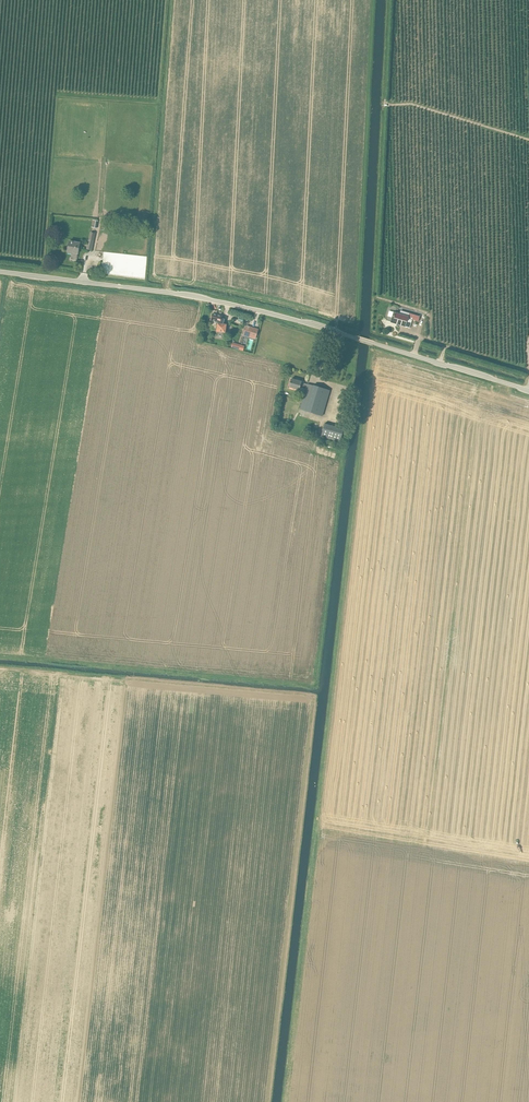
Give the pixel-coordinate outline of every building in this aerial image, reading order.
[(90,232),(86,249),(92,250),(95,233),(90,232)] [(69,241),(68,246),(67,252),(78,254),(79,249),(81,249),(82,244),(69,241)] [(393,318),(392,322),(396,323),(396,324),(396,326),(400,327),(401,326),(410,328),(411,323),(412,320),(418,322),(419,316),(410,313),(410,315),(400,312),(400,313),(393,312),(392,316),(394,317),(393,318)] [(213,314),(211,319),(211,320),(218,322),(217,324),(216,331),(225,333),(226,325),(223,324),(224,320),(221,319),(222,316),(213,314)] [(243,336),(256,340),(258,330),(246,326),(243,336)] [(291,379),(290,384),(289,387),(299,390),(300,387),(306,389),(300,409),(322,416),(330,390),(313,385),(313,386),(308,384),(307,385),(301,383),(301,382),(291,379)] [(344,429),(325,423),(321,436),(340,442),(344,429)]
